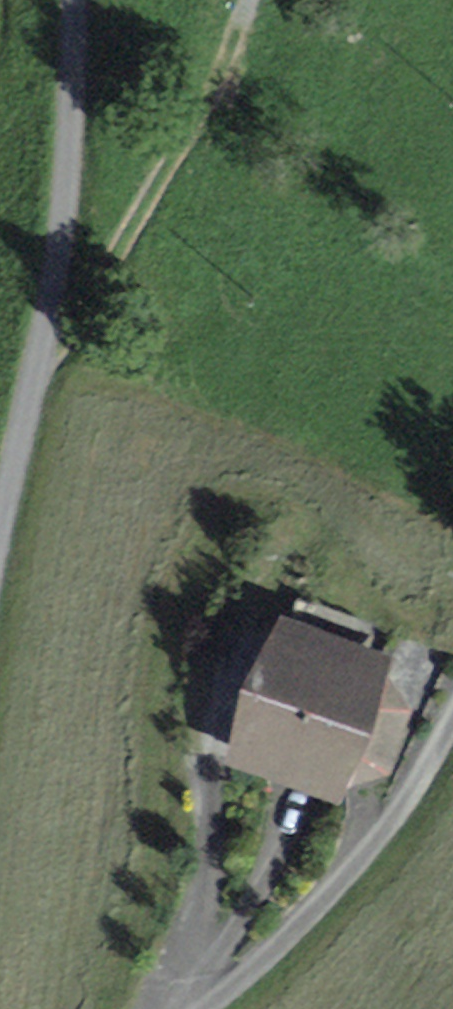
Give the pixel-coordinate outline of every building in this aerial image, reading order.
[(387,656),(283,619),(235,757),(336,792),(347,760),(372,768),(401,685),(380,677),(387,656)]
